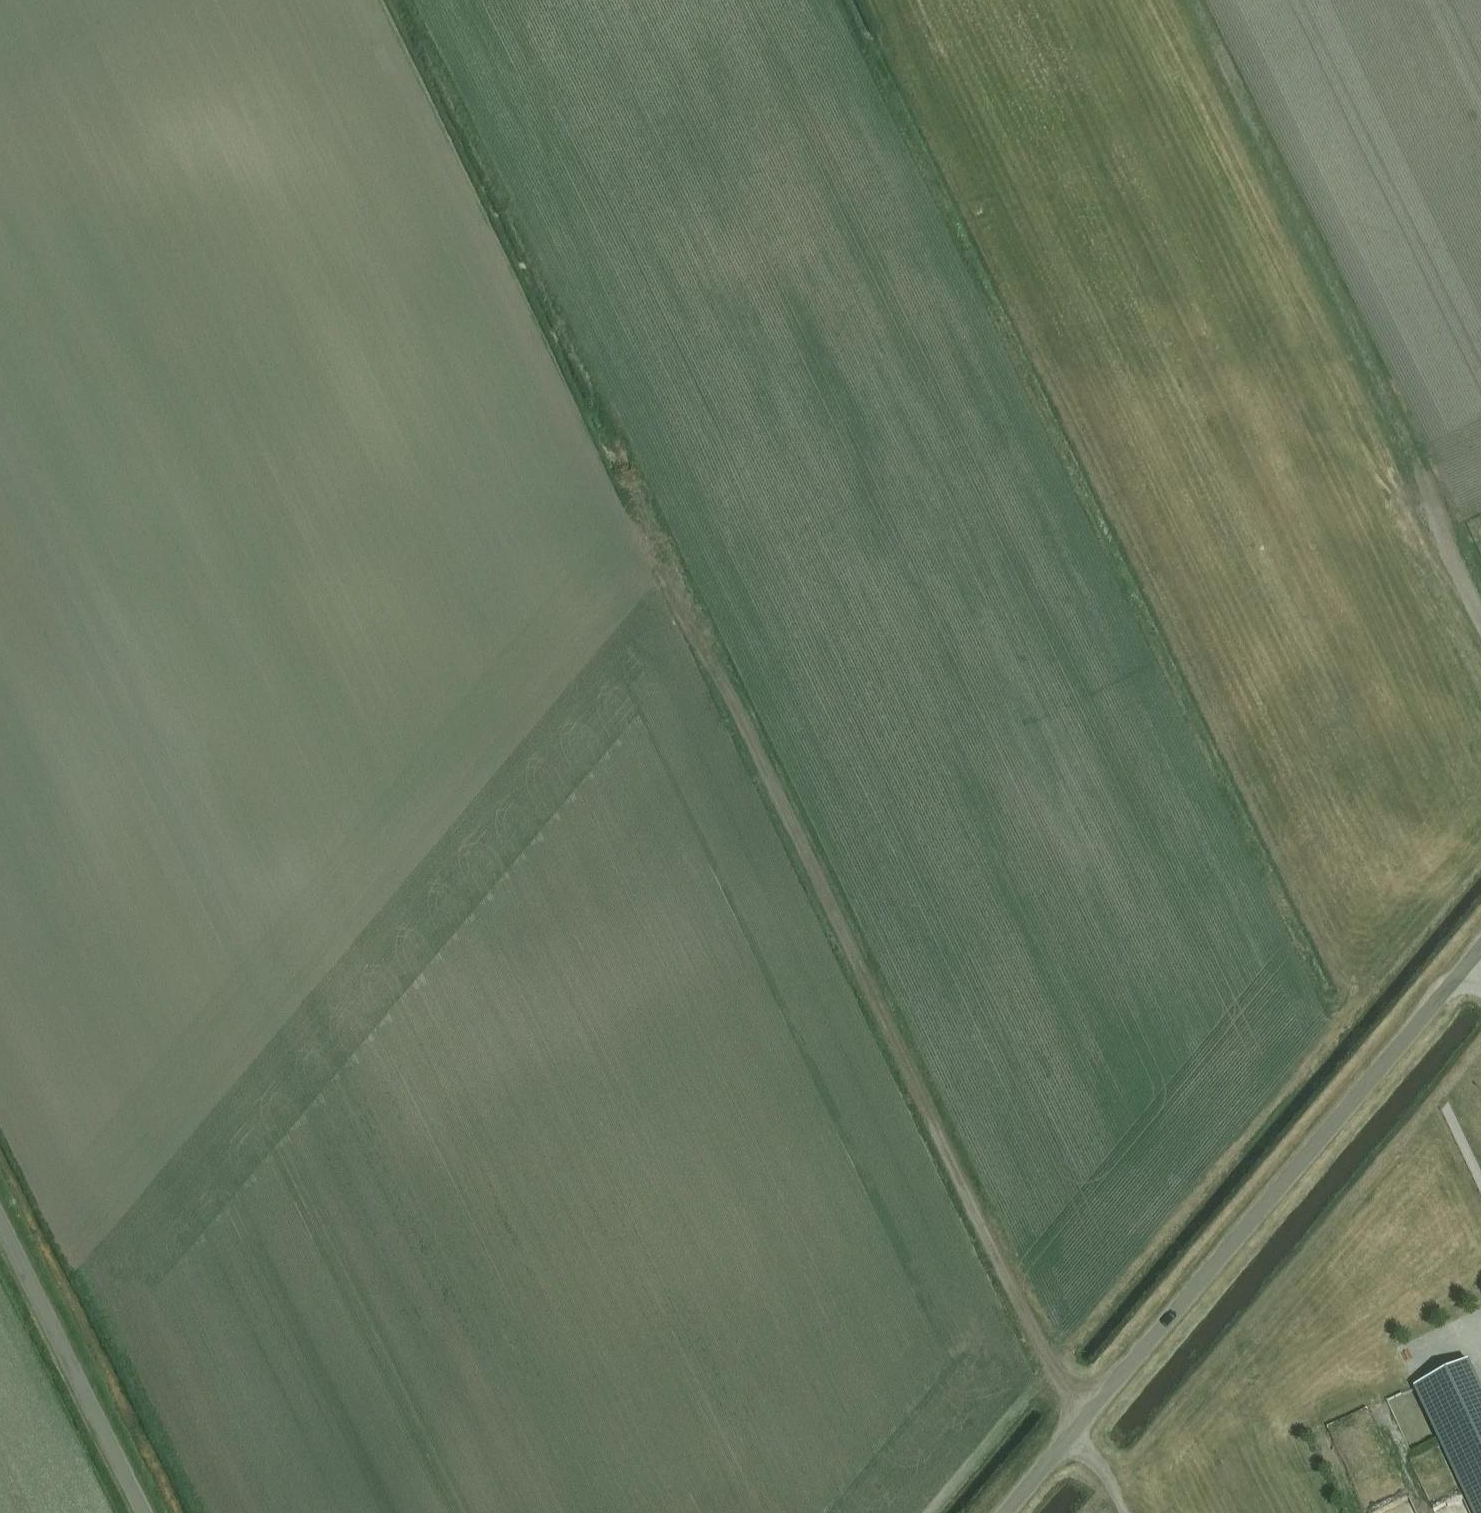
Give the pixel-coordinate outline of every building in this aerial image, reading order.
[(1473,1512),(1480,1512),(1480,1388),(1470,1364),(1415,1390),(1473,1512)] [(1422,1478),(1446,1468),(1438,1449),(1414,1459),(1422,1478)]
